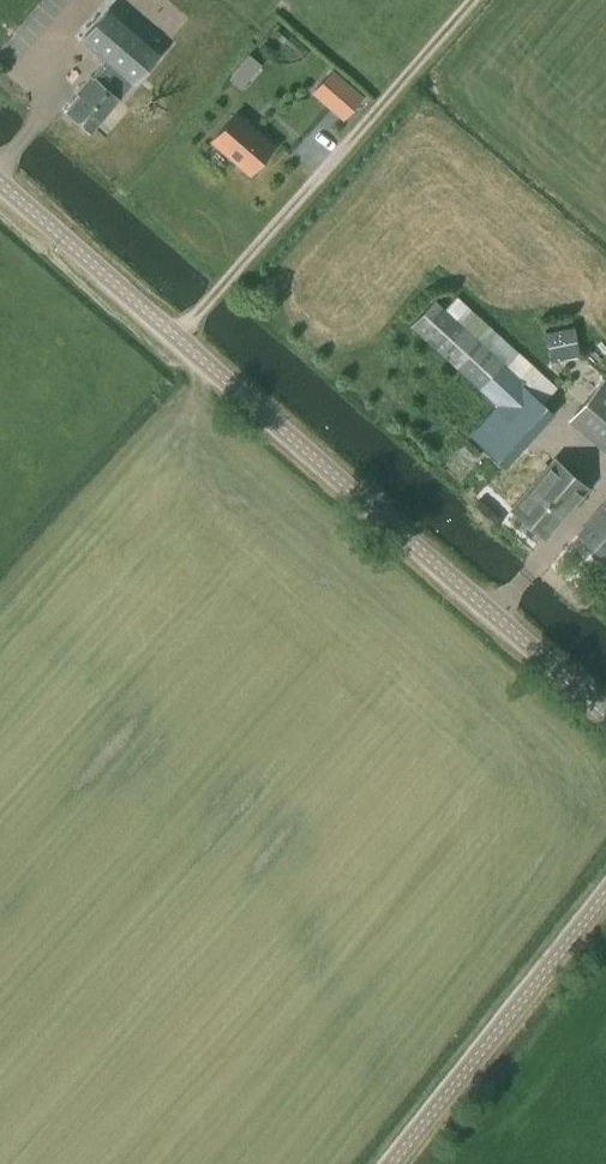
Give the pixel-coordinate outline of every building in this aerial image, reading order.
[(92,132),(131,87),(129,85),(160,51),(112,8),(82,42),(104,62),(77,93),(80,96),(68,110),(79,120),(79,124),(85,129),(89,129),(92,132)] [(330,71),(312,92),(342,118),(360,97),(330,71)] [(250,174),(273,147),(235,114),(211,141),(250,174)] [(460,323),(436,301),(413,326),(499,406),(470,437),(505,469),(553,415),(543,406),(558,389),(471,310),(460,323)] [(551,361),(580,356),(575,327),(546,333),(551,361)] [(605,380),(574,418),(605,445),(605,381),(605,380)] [(546,538),(589,489),(554,459),(512,508),(546,538)] [(580,533),(605,556),(605,503),(580,533)]
